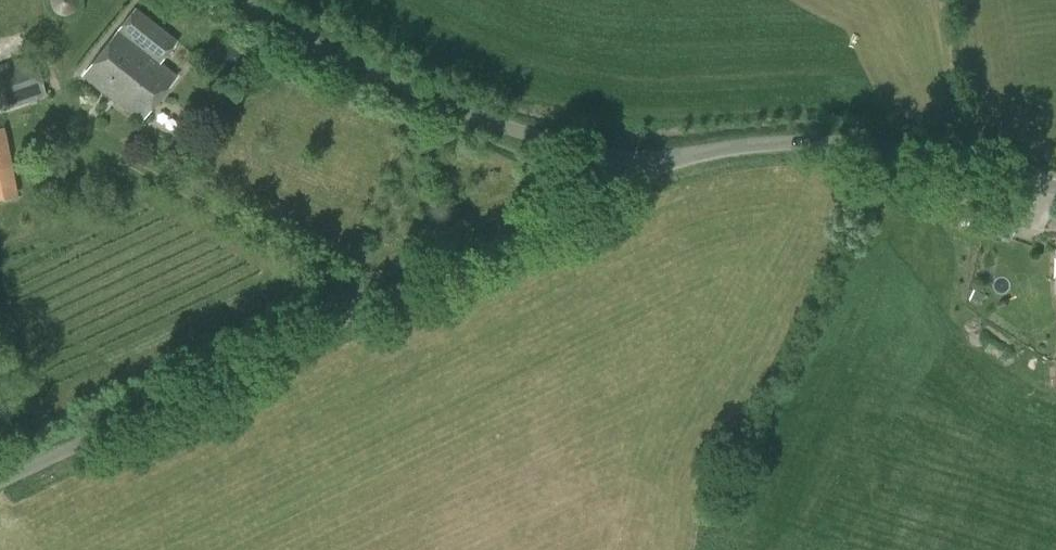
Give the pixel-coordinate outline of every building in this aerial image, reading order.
[(160,63),(175,41),(135,9),(83,75),(108,95),(140,120),(175,75),(160,63)] [(0,66),(0,114),(48,96),(32,54),(0,66)] [(4,128),(0,129),(0,200),(17,197),(4,128)]
